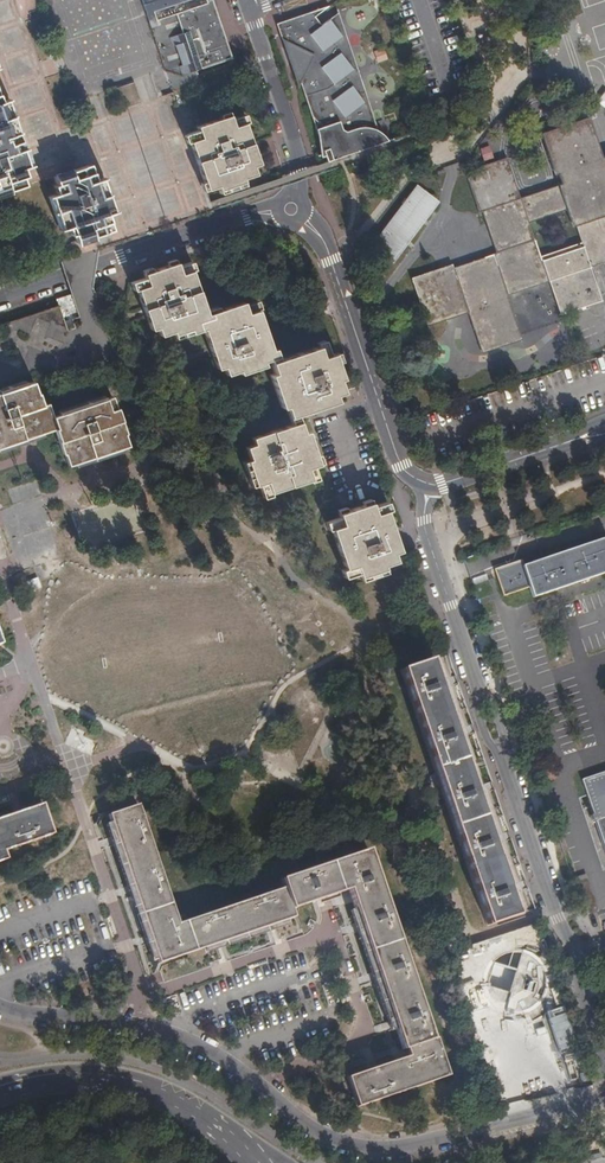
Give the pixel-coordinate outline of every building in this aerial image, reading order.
[(100,178),(111,210),(117,229),(191,204),(208,198),(205,189),(187,134),(177,104),(190,99),(192,99),(196,91),(199,83),(172,91),(151,27),(142,0),(40,0),(100,178)] [(151,27),(157,25),(155,20),(148,0),(142,0),(151,27)] [(155,20),(176,12),(182,32),(172,36),(185,74),(225,60),(205,0),(148,0),(155,20)] [(225,60),(231,58),(211,0),(205,0),(225,60)] [(346,49),(340,33),(330,20),(323,26),(316,17),(320,14),(316,11),(277,25),(282,39),(283,39),(283,40),(285,41),(287,41),(302,48),(307,51),(302,61),(296,59),(292,57),(302,85),(310,110),(311,112),(311,113),(313,114),(314,116),(316,118),(318,119),(315,123),(327,159),(382,140),(381,138),(376,140),(361,96),(352,84),(356,81),(351,64),(341,52),(346,49)] [(343,36),(340,33),(346,49),(350,46),(346,34),(343,36)] [(307,51),(302,48),(296,59),(302,61),(307,51)] [(351,64),(356,81),(361,77),(357,66),(354,68),(351,64)] [(376,140),(381,138),(368,98),(365,100),(361,96),(376,140)] [(23,185),(21,177),(24,176),(22,168),(29,165),(8,99),(0,102),(0,193),(23,185)] [(199,125),(190,99),(177,104),(187,134),(197,130),(196,126),(199,125)] [(244,115),(242,114),(230,119),(227,111),(218,114),(220,118),(199,125),(196,126),(197,130),(187,134),(205,189),(216,185),(218,193),(243,184),(240,177),(253,173),(250,165),(243,144),(250,141),(243,122),(246,121),(244,115)] [(602,158),(588,117),(541,133),(554,174),(558,173),(562,184),(520,198),(507,157),(465,171),(479,212),(482,211),(496,253),(453,267),(452,264),(411,278),(427,326),(468,312),(482,353),(522,340),(507,295),(549,281),(560,315),(601,301),(590,267),(604,262),(604,157),(602,158)] [(243,144),(250,165),(256,162),(250,141),(243,144)] [(482,158),(492,156),(489,146),(480,148),(482,158)] [(111,210),(100,178),(94,180),(91,172),(88,173),(86,165),(53,176),(56,183),(53,185),(56,193),(48,195),(59,230),(67,227),(69,234),(73,233),(76,242),(108,231),(105,222),(108,221),(105,212),(111,210)] [(392,263),(439,202),(417,185),(370,245),(392,263)] [(173,338),(201,328),(215,368),(222,366),(224,373),(237,369),(238,373),(263,365),(261,361),(268,358),(273,373),(269,375),(279,407),(284,406),(290,424),(251,437),(253,444),(245,446),(249,460),(242,461),(250,486),(258,483),(263,498),(270,495),(269,492),(310,478),(311,481),(318,479),(314,465),(320,463),(318,456),(315,457),(306,431),(301,432),(296,414),(335,401),(333,395),(341,392),(337,379),(341,378),(335,360),(338,359),(335,352),(321,357),(316,343),(309,345),(310,348),(277,359),(273,348),(269,349),(257,310),(259,309),(257,301),(243,306),(241,302),(216,310),(215,307),(204,311),(190,270),(194,269),(191,262),(177,267),(175,262),(143,273),(144,277),(130,282),(132,289),(135,288),(149,329),(155,327),(158,335),(170,331),(173,338)] [(57,298),(68,328),(78,324),(68,295),(57,298)] [(59,311),(18,314),(19,334),(32,333),(32,329),(63,327),(62,309),(69,308),(69,301),(58,302),(59,311)] [(54,429),(62,454),(64,453),(68,466),(127,445),(123,433),(124,433),(116,408),(108,411),(104,398),(51,416),(47,404),(42,406),(38,393),(36,393),(32,381),(0,392),(0,447),(54,429)] [(399,550),(386,510),(390,509),(387,502),(372,506),(370,498),(362,501),(363,505),(338,513),(340,517),(325,522),(328,530),(332,529),(345,569),(341,570),(344,577),(359,572),(361,580),(385,572),(383,564),(396,560),(393,552),(399,550)] [(604,573),(604,538),(522,566),(520,561),(494,569),(503,595),(529,587),(533,597),(604,573)] [(516,915),(498,862),(430,660),(401,670),(473,883),(487,924),(516,915)] [(603,772),(582,779),(585,788),(604,849),(604,771),(603,772)] [(5,859),(2,851),(52,835),(41,805),(0,819),(0,861),(5,859)] [(348,889),(375,967),(403,1049),(405,1048),(407,1054),(346,1075),(356,1104),(446,1073),(434,1039),(431,1039),(400,946),(367,850),(280,879),(283,888),(177,924),(137,806),(108,816),(159,963),(293,917),(290,909),(348,889)] [(398,843),(410,840),(406,829),(395,833),(398,843)] [(578,1054),(550,976),(547,967),(541,958),(533,952),(524,949),(514,949),(505,952),(497,957),(491,965),(487,974),(487,984),(490,994),(495,1002),(503,1008),(512,1011),(522,1012),(531,1009),(540,1004),(560,1060),(578,1054)]
